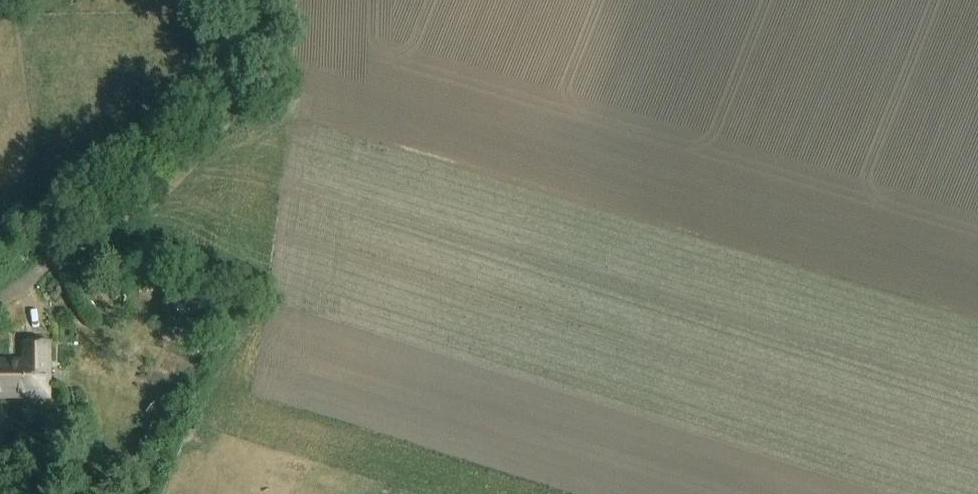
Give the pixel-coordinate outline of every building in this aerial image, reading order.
[(0,228),(0,242),(12,233),(6,224),(0,228)] [(50,347),(24,347),(24,369),(0,369),(0,400),(25,400),(25,393),(49,392),(50,347)]
